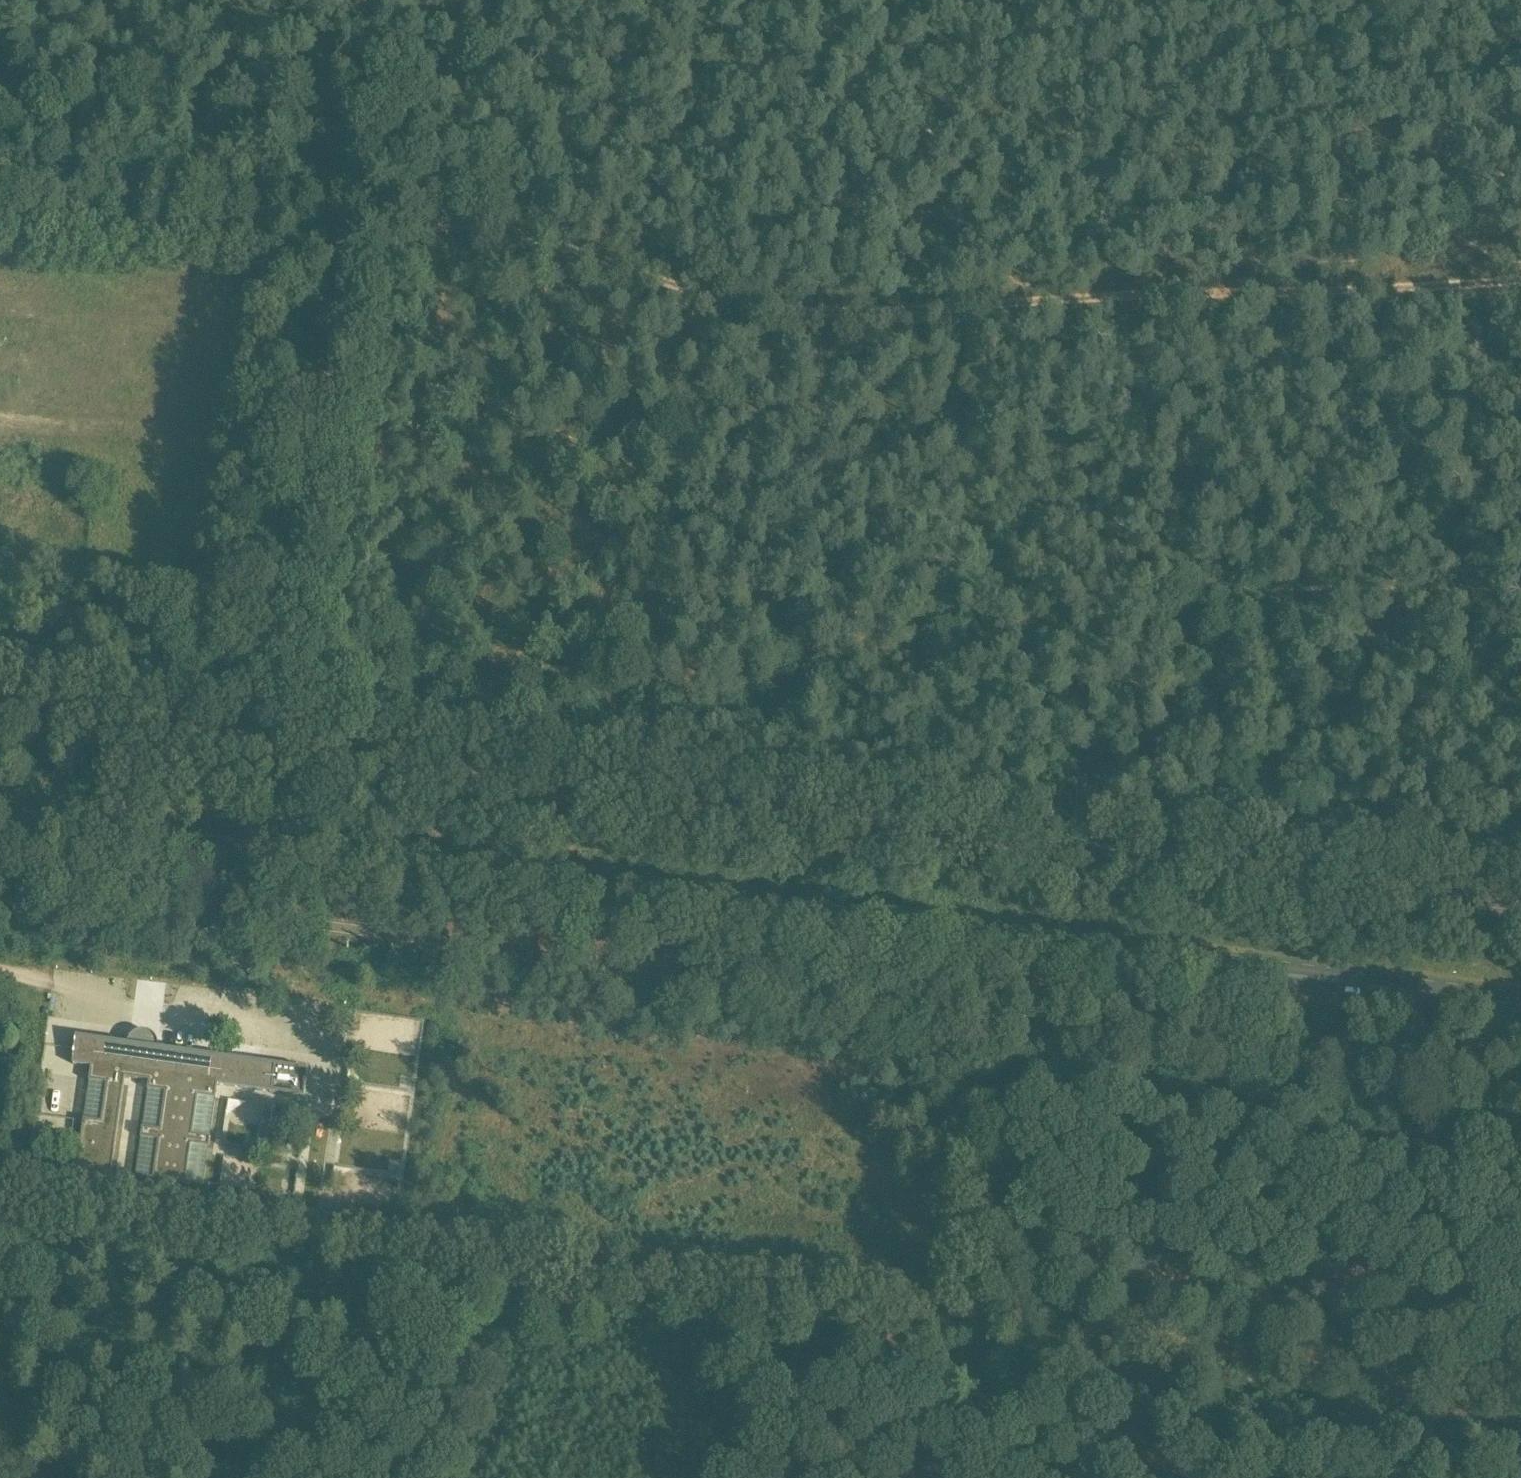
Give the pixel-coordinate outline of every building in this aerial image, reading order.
[(259,1025),(254,1057),(293,1062),(297,1031),(259,1025)] [(76,1037),(73,1064),(92,1067),(76,1170),(111,1175),(126,1078),(149,1082),(135,1178),(203,1188),(218,1085),(304,1097),(308,1070),(153,1048),(154,1039),(134,1036),(133,1045),(76,1037)] [(272,1132),(272,1121),(258,1120),(257,1131),(272,1132)]
